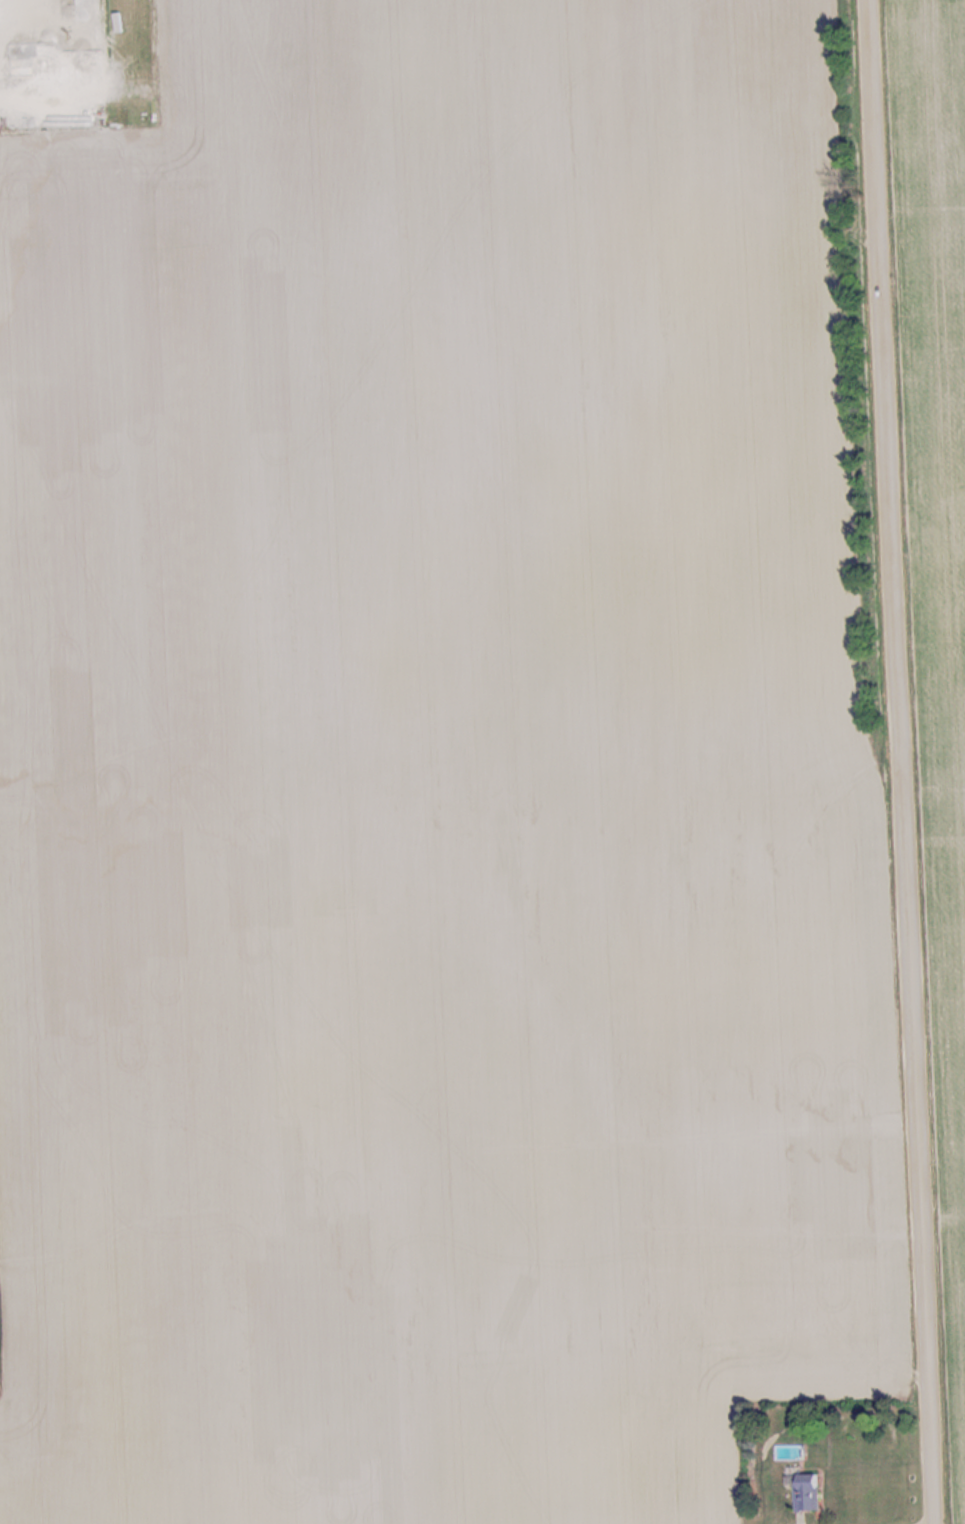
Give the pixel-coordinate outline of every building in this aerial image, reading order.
[(796,1486),(797,1512),(823,1512),(822,1474),(799,1475),(799,1469),(787,1469),(787,1486),(796,1486)]
